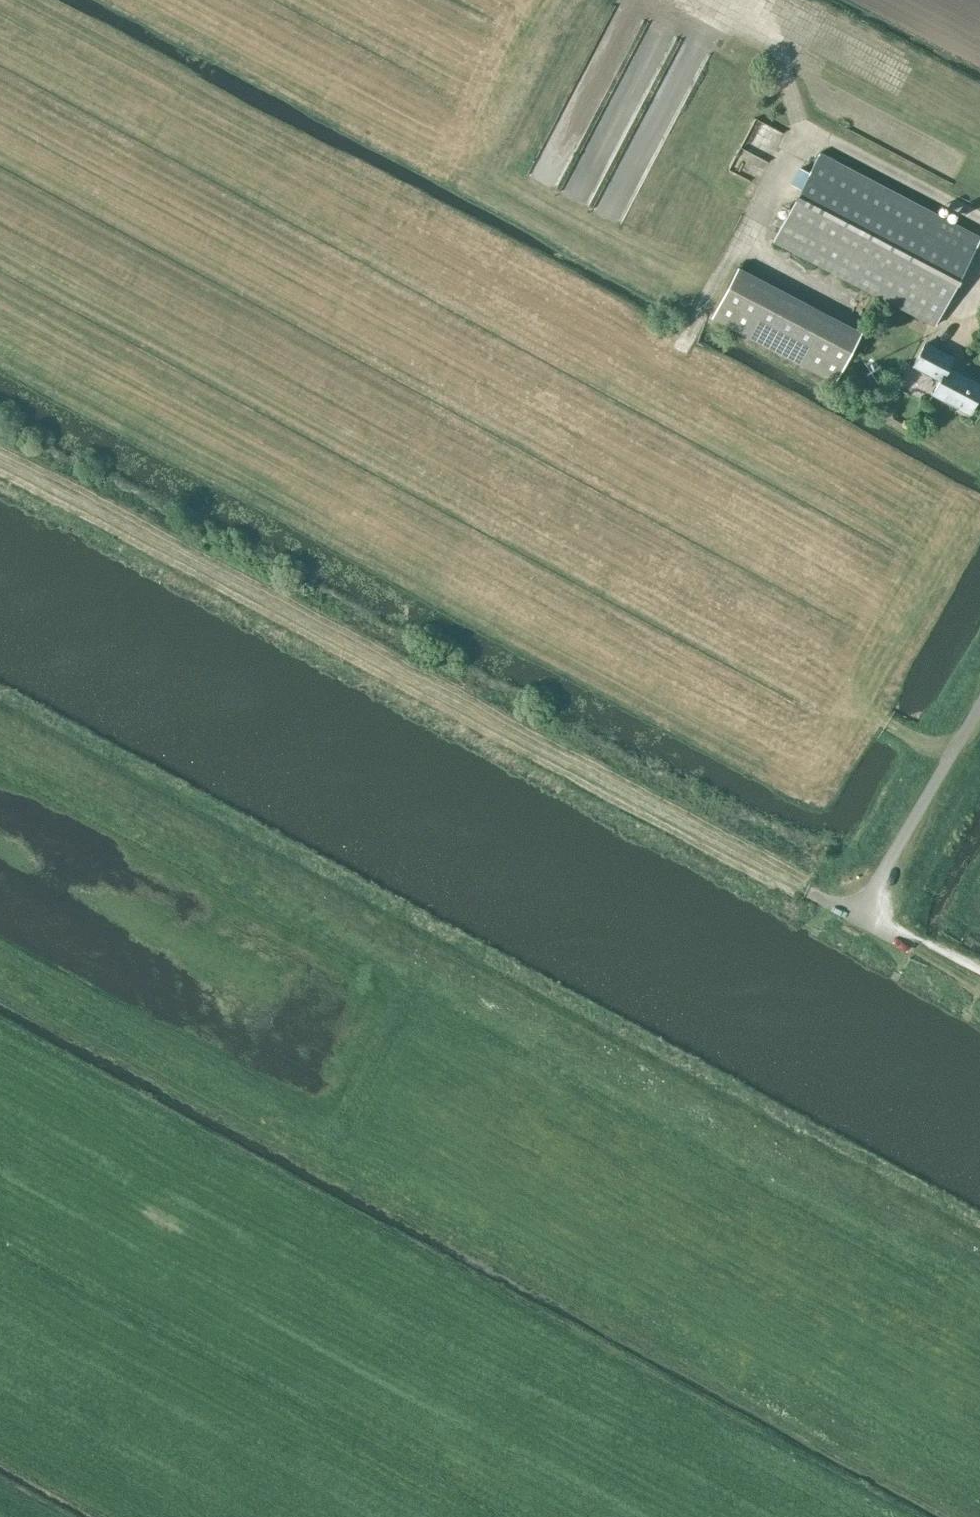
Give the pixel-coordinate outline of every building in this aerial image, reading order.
[(768,150),(773,138),(764,134),(769,121),(750,113),(740,140),(768,150)] [(551,180),(561,165),(556,162),(564,150),(545,137),(527,164),(551,180)] [(819,153),(773,241),(934,326),(979,239),(979,237),(819,153)] [(863,331),(737,266),(710,318),(836,383),(863,331)] [(925,343),(913,366),(940,380),(932,395),(969,414),(979,392),(979,385),(948,368),(953,358),(925,343)]
